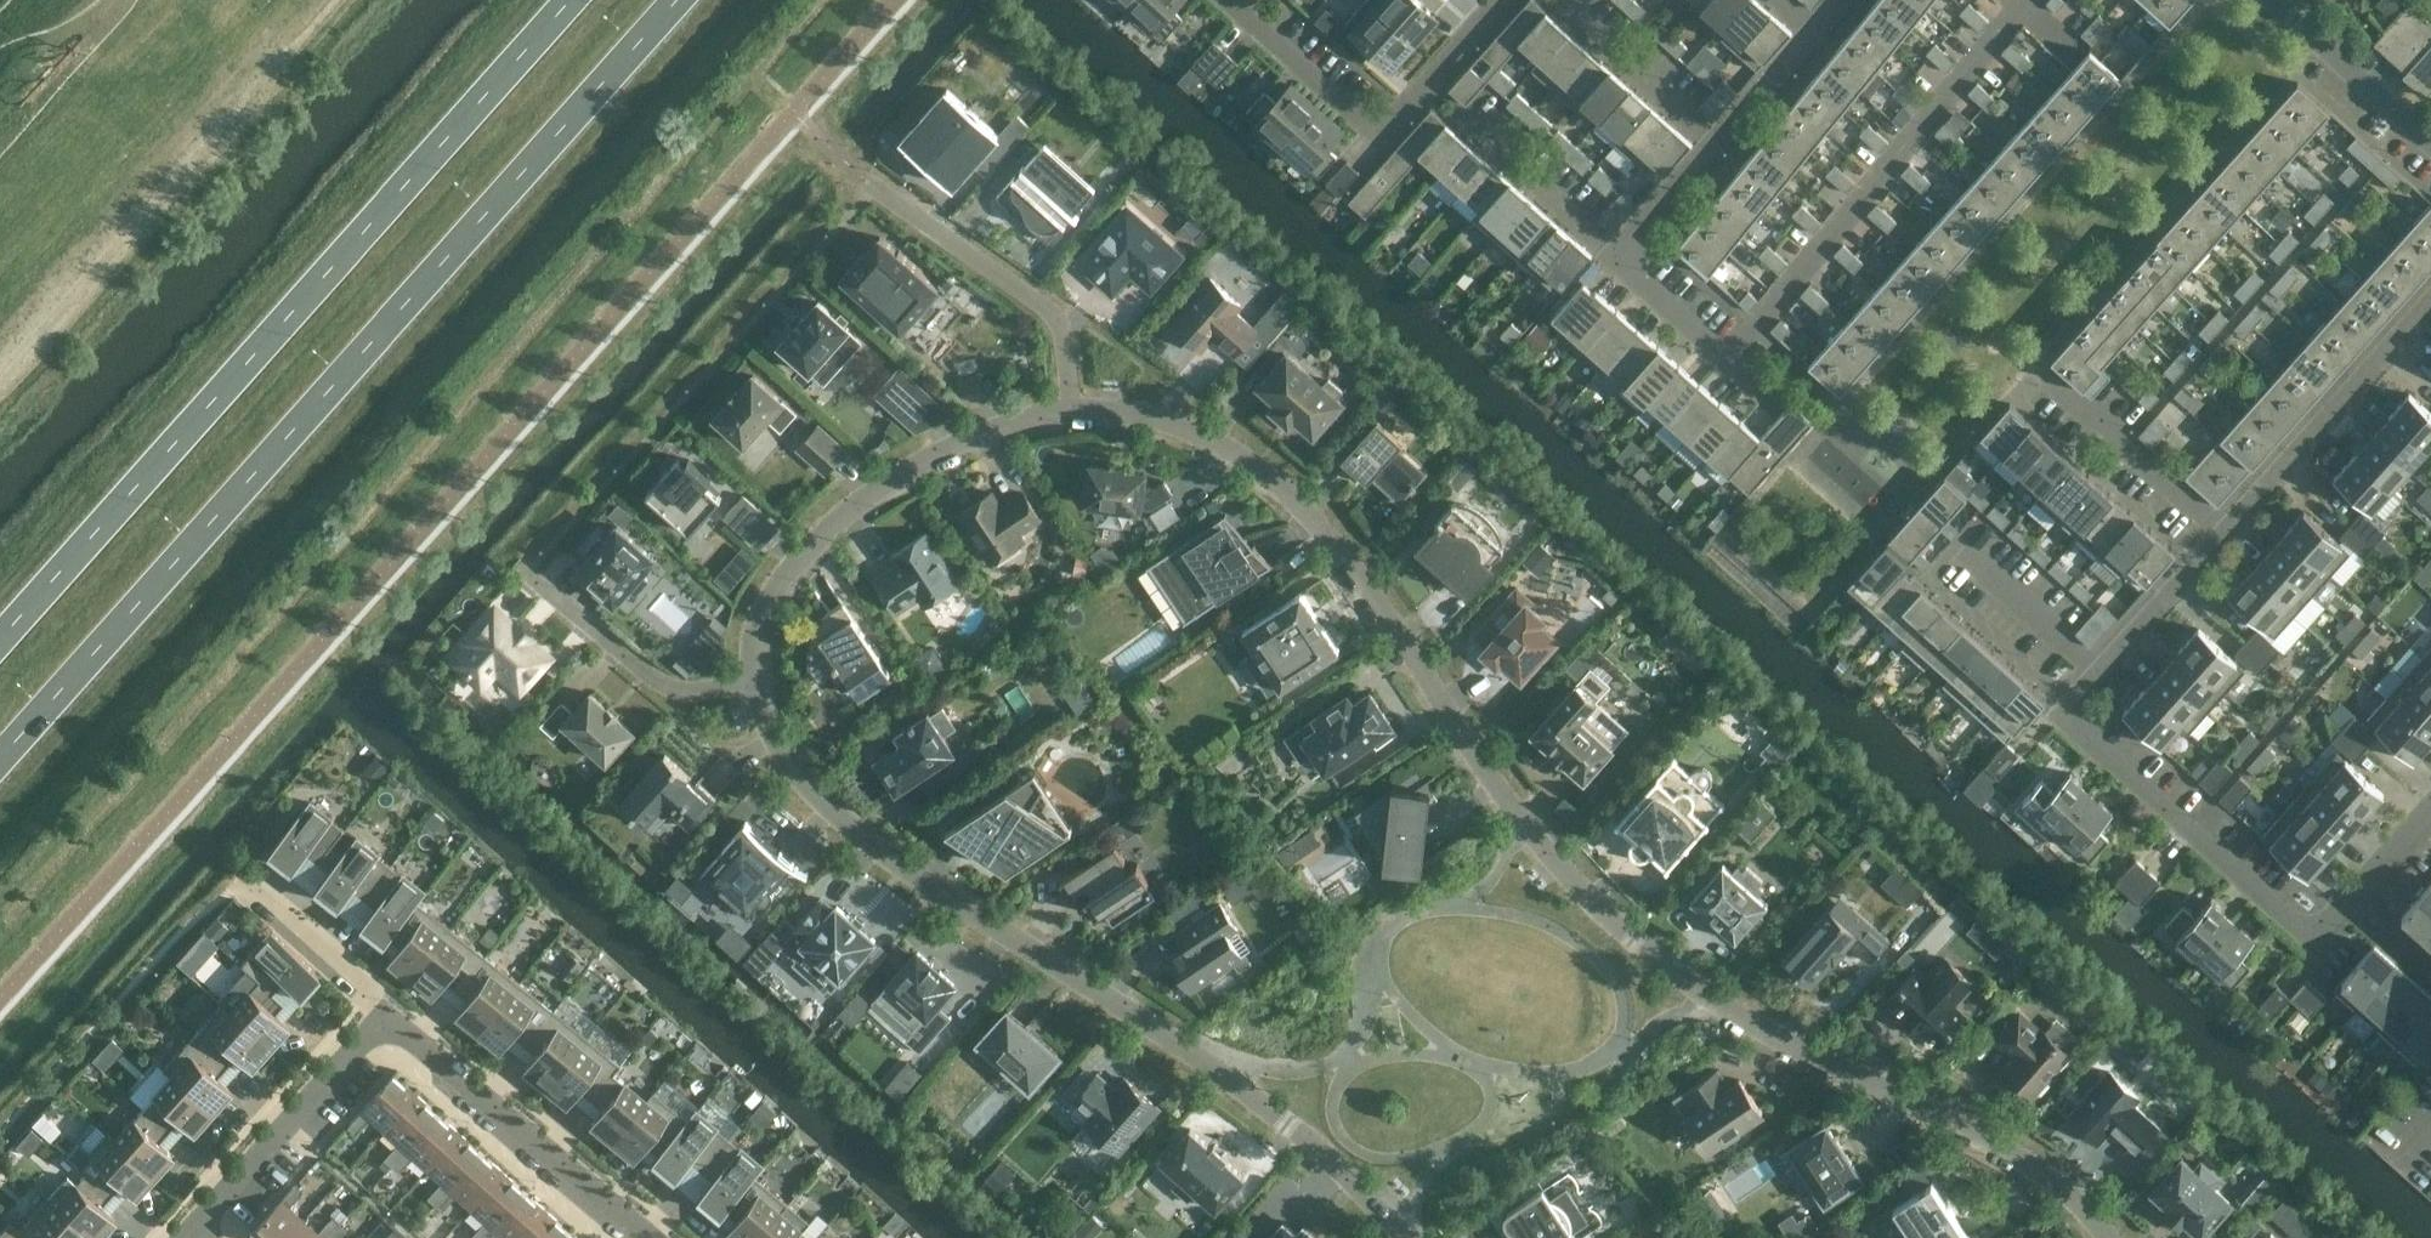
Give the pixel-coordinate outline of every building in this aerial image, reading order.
[(1129,5),(1165,38),(1183,17),(1171,6),(1177,0),(1133,0),(1129,5)] [(1330,33),(1341,21),(1318,0),(1307,13),(1330,33)] [(1414,40),(1369,0),(1366,0),(1346,23),(1392,64),(1414,40)] [(1414,40),(1435,16),(1417,0),(1369,0),(1414,40)] [(1488,80),(1497,87),(1508,75),(1499,68),(1521,43),(1520,43),(1548,11),(1547,11),(1534,0),(1529,0),(1449,89),(1466,104),(1488,80)] [(1632,0),(1616,0),(1625,8),(1632,0)] [(1636,0),(1632,0),(1625,8),(1638,19),(1647,9),(1636,0)] [(1703,5),(1722,23),(1715,31),(1716,32),(1744,0),(1707,0),(1703,5)] [(1716,32),(1736,50),(1772,11),(1760,0),(1744,0),(1716,32)] [(1820,0),(1803,0),(1812,9),(1820,0)] [(1916,0),(1878,0),(1877,1),(1909,28),(1926,8),(1916,0)] [(2066,2),(2064,0),(2049,0),(2046,3),(2057,12),(2066,2)] [(2150,6),(2171,24),(2192,0),(2156,0),(2150,6)] [(1909,28),(1877,1),(1860,22),(1893,48),(1909,28)] [(1960,13),(1970,22),(1979,12),(1969,3),(1960,13)] [(2374,42),(2415,80),(2412,83),(2427,96),(2430,91),(2430,22),(2409,3),(2374,42)] [(1520,43),(1521,43),(1540,60),(1532,69),(1533,70),(1569,30),(1548,11),(1520,43)] [(1772,11),(1736,50),(1757,70),(1793,30),(1772,12),(1773,11),(1772,11)] [(1989,21),(1979,12),(1970,22),(1980,31),(1989,21)] [(2109,23),(2099,14),(2090,24),(2100,33),(2109,23)] [(1893,48),(1860,22),(1844,42),(1876,69),(1893,48)] [(1667,45),(1676,34),(1663,23),(1654,34),(1667,45)] [(2091,43),(2100,33),(2090,24),(2081,34),(2091,43)] [(2130,45),(2139,35),(2127,24),(2118,34),(2130,45)] [(1569,30),(1533,70),(1554,88),(1589,48),(1569,30)] [(1688,46),(1676,34),(1667,45),(1680,56),(1688,46)] [(2151,46),(2139,35),(2130,45),(2142,56),(2151,46)] [(1193,63),(1206,74),(1226,51),(1214,40),(1193,63)] [(1876,69),(1844,42),(1827,62),(1860,89),(1876,69)] [(2011,42),(2002,52),(2012,62),(2021,51),(2011,42)] [(1927,53),(1937,62),(1946,52),(1936,43),(1927,53)] [(1589,48),(1554,88),(1574,107),(1610,67),(1589,48)] [(1239,63),(1226,51),(1206,74),(1218,86),(1239,63)] [(2031,61),(2021,51),(2012,62),(2022,71),(2031,61)] [(2090,51),(2072,71),(2104,99),(2122,78),(2090,51)] [(1956,62),(1946,52),(1937,62),(1946,72),(1956,62)] [(1718,71),(1705,60),(1696,70),(1709,81),(1718,71)] [(1860,89),(1827,62),(1810,83),(1843,109),(1860,89)] [(1610,67),(1574,107),(1575,107),(1583,99),(1603,117),(1631,85),(1610,67)] [(2104,99),(2072,71),(2055,90),(2086,118),(2104,99)] [(1508,75),(1497,87),(1505,95),(1516,83),(1508,75)] [(1737,92),(1723,79),(1716,87),(1730,100),(1737,92)] [(2299,81),(2280,102),(2313,131),(2331,111),(2299,81)] [(1843,109),(1810,83),(1794,103),(1827,130),(1843,109)] [(1903,103),(1912,93),(1903,83),(1893,94),(1903,103)] [(1978,83),(1968,93),(1978,102),(1987,92),(1978,83)] [(1247,111),(1283,144),(1317,106),(1293,84),(1277,101),(1265,91),(1247,111)] [(1631,85),(1603,117),(1622,134),(1615,143),(1615,144),(1651,104),(1631,85)] [(1712,120),(1730,100),(1716,87),(1698,107),(1712,120)] [(948,88),(901,140),(953,186),(1000,134),(948,88)] [(2086,118),(2055,90),(2037,110),(2069,138),(2086,118)] [(1515,112),(1526,100),(1517,92),(1507,105),(1515,112)] [(1997,101),(1987,92),(1978,102),(1988,111),(1997,101)] [(1922,102),(1912,93),(1903,103),(1913,112),(1922,102)] [(1524,120),(1535,108),(1526,100),(1515,112),(1524,120)] [(2313,131),(2280,102),(2263,121),(2295,150),(2313,131)] [(1827,130),(1794,103),(1777,123),(1810,150),(1827,130)] [(1651,104),(1615,144),(1636,162),(1672,122),(1651,104)] [(1341,127),(1317,106),(1283,144),(1319,176),(1337,156),(1325,145),(1341,127)] [(1533,128),(1544,116),(1535,108),(1524,120),(1533,128)] [(1366,216),(1421,155),(1420,154),(1448,123),(1447,122),(1447,123),(1431,109),(1349,201),(1366,216)] [(2069,138),(2037,110),(2020,129),(2051,157),(2069,138)] [(1953,112),(1944,122),(1954,131),(1963,121),(1953,112)] [(1542,136),(1553,124),(1544,116),(1533,128),(1542,136)] [(1964,140),(1973,130),(1963,121),(1954,131),(1964,140)] [(2295,150),(2263,121),(2245,141),(2278,170),(2295,150)] [(1672,122),(1636,162),(1657,181),(1693,142),(1672,124),(1673,123),(1672,122)] [(1420,154),(1421,155),(1441,173),(1469,142),(1448,123),(1420,154)] [(1810,150),(1777,123),(1761,144),(1793,170),(1810,150)] [(1870,143),(1879,133),(1869,124),(1860,134),(1870,143)] [(2051,157),(2020,129),(2002,149),(2034,177),(2051,157)] [(1557,131),(1548,141),(1557,149),(1566,139),(1557,131)] [(1889,142),(1879,133),(1870,143),(1880,152),(1889,142)] [(2357,134),(2347,145),(2367,163),(2377,153),(2357,134)] [(1566,157),(1575,147),(1566,139),(1557,149),(1566,157)] [(2278,170),(2245,141),(2228,160),(2260,189),(2278,170)] [(1469,142),(1441,173),(1461,191),(1489,160),(1469,142)] [(1793,170),(1761,144),(1744,164),(1777,191),(1793,170)] [(1575,165),(1584,155),(1575,147),(1566,157),(1575,165)] [(2034,177),(2002,149),(1985,168),(2016,196),(2034,177)] [(1047,155),(1042,155),(1038,157),(1034,159),(1030,163),(1027,166),(1026,169),(1023,166),(1021,168),(1022,168),(1015,176),(1015,175),(1013,177),(997,196),(1048,241),(1064,223),(1065,223),(1068,219),(1067,219),(1072,213),(1078,218),(1080,216),(1074,211),(1077,207),(1080,207),(1082,205),(1082,202),(1084,198),(1084,193),(1083,188),(1076,183),(1071,181),(1069,177),(1067,172),(1067,167),(1064,163),(1061,160),(1056,157),(1052,155),(1047,155)] [(1584,173),(1593,163),(1584,155),(1575,165),(1584,173)] [(1327,183),(1339,194),(1360,171),(1347,160),(1327,183)] [(1489,160),(1461,191),(1481,209),(1473,218),(1474,218),(1510,178),(1489,160)] [(2260,189),(2228,160),(2210,180),(2243,209),(2260,189)] [(2386,160),(2376,170),(2396,189),(2406,178),(2386,160)] [(1910,163),(1901,173),(1911,182),(1920,172),(1910,163)] [(1777,191),(1744,164),(1728,184),(1760,211),(1777,191)] [(1826,174),(1836,183),(1846,173),(1836,164),(1826,174)] [(2349,164),(2339,175),(2349,184),(2359,173),(2349,164)] [(1598,186),(1607,176),(1598,168),(1589,178),(1598,186)] [(2016,196),(1985,168),(1967,188),(1999,216),(2016,196)] [(1930,181),(1920,172),(1911,182),(1921,191),(1930,181)] [(1856,182),(1846,173),(1836,183),(1846,192),(1856,182)] [(1607,194),(1616,184),(1607,176),(1598,186),(1607,194)] [(1510,178),(1474,218),(1495,237),(1531,197),(1510,178)] [(2243,209),(2210,180),(2193,199),(2225,228),(2243,209)] [(1760,211),(1728,184),(1711,205),(1744,231),(1760,211)] [(1999,216),(1967,188),(1950,207),(1981,235),(1999,216)] [(2369,197),(2359,189),(2350,199),(2360,208),(2369,197)] [(1637,204),(1623,191),(1614,200),(1629,213),(1637,204)] [(2324,211),(2334,201),(2324,192),(2315,203),(2324,211)] [(1531,197),(1495,237),(1515,255),(1551,215),(1531,197)] [(2225,228),(2193,199),(2175,219),(2208,248),(2225,228)] [(2360,208),(2350,199),(2340,210),(2350,219),(2360,208)] [(1629,213),(1614,200),(1606,210),(1620,222),(1629,213)] [(1877,203),(1867,213),(1877,223),(1887,213),(1877,203)] [(2314,223),(2324,211),(2315,203),(2305,214),(2314,223)] [(2414,222),(2430,237),(2430,203),(2414,222)] [(1803,223),(1812,213),(1802,204),(1793,214),(1803,223)] [(1744,231),(1711,205),(1694,225),(1727,252),(1744,231)] [(1981,235),(1950,207),(1932,227),(1964,255),(1981,235)] [(1128,210),(1082,261),(1112,289),(1127,273),(1127,268),(1135,268),(1136,272),(1151,286),(1178,255),(1128,210)] [(1620,222),(1606,210),(1598,219),(1612,232),(1620,222)] [(1822,223),(1812,213),(1803,223),(1813,233),(1822,223)] [(1897,222),(1887,213),(1877,223),(1887,232),(1897,222)] [(1551,215),(1515,255),(1536,274),(1572,234),(1551,215)] [(2208,248),(2175,219),(2158,238),(2190,268),(2208,248)] [(2414,222),(2397,241),(2429,270),(2430,268),(2430,237),(2414,222)] [(1727,252),(1694,225),(1677,246),(1709,274),(1727,252)] [(1209,226),(1198,240),(1208,248),(1219,235),(1209,226)] [(1964,255),(1932,227),(1915,246),(1946,274),(1964,255)] [(2334,237),(2325,228),(2315,239),(2325,247),(2334,237)] [(2289,231),(2280,242),(2289,251),(2299,240),(2289,231)] [(1572,234),(1536,274),(1557,293),(1593,254),(1572,235),(1573,235),(1572,234)] [(846,276),(844,278),(902,330),(939,288),(921,273),(923,272),(899,251),(898,252),(881,236),(867,252),(865,250),(844,274),(846,276)] [(2190,268),(2158,238),(2140,258),(2173,287),(2190,268)] [(2315,258),(2325,247),(2315,239),(2305,249),(2315,258)] [(2429,270),(2397,241),(2379,261),(2411,290),(2429,270)] [(2279,262),(2289,251),(2280,242),(2270,253),(2279,262)] [(1779,254),(1769,245),(1760,255),(1770,264),(1779,254)] [(1843,264),(1852,254),(1842,245),(1833,255),(1843,264)] [(1946,274),(1915,246),(1897,266),(1929,294),(1946,274)] [(1789,263),(1779,254),(1770,264),(1780,273),(1789,263)] [(1862,263),(1852,254),(1843,264),(1853,273),(1862,263)] [(2173,287),(2140,258),(2123,278),(2155,307),(2173,287)] [(2411,290),(2379,261),(2361,281),(2394,309),(2411,290)] [(1929,294),(1897,266),(1880,285),(1911,313),(1929,294)] [(2299,276),(2289,267),(2280,278),(2289,287),(2299,276)] [(2254,270),(2245,281),(2254,290),(2264,279),(2254,270)] [(1233,355),(1256,329),(1236,311),(1241,305),(1211,278),(1171,323),(1201,350),(1215,334),(1220,339),(1218,342),(1233,355)] [(2155,307),(2123,278),(2105,297),(2138,326),(2155,307)] [(2280,297),(2289,287),(2280,278),(2270,289),(2280,297)] [(2244,301),(2254,290),(2245,281),(2235,292),(2244,301)] [(2394,309),(2361,281),(2344,300),(2376,329),(2394,309)] [(1578,352),(1617,309),(1595,290),(1594,292),(1583,282),(1552,316),(1563,326),(1557,333),(1578,352)] [(1810,284),(1800,294),(1810,303),(1819,293),(1810,284)] [(1911,313),(1880,285),(1862,305),(1894,333),(1911,313)] [(1739,302),(1749,310),(1758,299),(1748,291),(1739,302)] [(1829,302),(1819,293),(1810,303),(1820,312),(1829,302)] [(2138,326),(2105,297),(2088,317),(2120,346),(2138,326)] [(2376,329),(2344,300),(2326,320),(2358,348),(2376,329)] [(817,303),(804,318),(803,317),(794,327),(795,328),(782,343),(780,345),(782,346),(809,370),(808,370),(810,372),(812,370),(825,382),(861,341),(848,329),(849,328),(847,326),(847,327),(819,301),(817,303)] [(1894,333),(1862,305),(1845,324),(1876,352),(1894,333)] [(2264,315),(2254,306),(2245,317),(2254,326),(2264,315)] [(1617,309),(1578,352),(1598,371),(1637,327),(1617,309)] [(2219,329),(2229,318),(2219,310),(2209,320),(2219,329)] [(2120,346),(2088,317),(2070,336),(2103,365),(2120,346)] [(2245,337),(2254,326),(2245,317),(2235,328),(2245,337)] [(1791,328),(1780,319),(1771,330),(1782,339),(1791,328)] [(2209,340),(2219,329),(2209,320),(2199,331),(2209,340)] [(2358,348),(2326,320),(2309,339),(2341,368),(2358,348)] [(1500,335),(1511,344),(1522,331),(1512,322),(1500,335)] [(1876,352),(1845,324),(1827,344),(1859,372),(1876,352)] [(1637,327),(1598,371),(1599,371),(1606,364),(1626,382),(1658,346),(1637,327)] [(2103,365),(2070,336),(2052,356),(2084,386),(2103,365)] [(2341,368),(2309,339),(2291,359),(2323,388),(2341,368)] [(1859,372),(1827,344),(1809,364),(1840,392),(1859,372)] [(2229,354),(2219,345),(2210,356),(2219,365),(2229,354)] [(1658,346),(1626,382),(1646,400),(1679,364),(1658,346)] [(2184,368),(2193,357),(2184,349),(2174,359),(2184,368)] [(1295,416),(1314,433),(1341,403),(1337,399),(1343,392),(1329,379),(1323,386),(1288,355),(1261,386),(1280,403),(1276,407),(1291,420),(1295,416)] [(2209,376),(2219,365),(2210,356),(2200,367),(2209,376)] [(2174,379),(2184,368),(2174,359),(2164,370),(2174,379)] [(2323,388),(2291,359),(2274,378),(2306,407),(2323,388)] [(1679,364),(1646,400),(1667,419),(1699,383),(1679,364)] [(925,390),(900,367),(875,394),(901,417),(925,390)] [(753,374),(738,391),(737,390),(735,391),(737,392),(731,399),(730,398),(728,399),(729,400),(715,417),(744,444),(767,418),(781,431),(797,413),(782,399),(782,400),(753,374)] [(2306,407),(2274,378),(2256,398),(2288,427),(2306,407)] [(1699,383),(1667,419),(1687,437),(1720,401),(1699,383)] [(2184,384),(2174,395),(2184,404),(2194,393),(2184,384)] [(2149,387),(2139,398),(2149,407),(2159,396),(2149,387)] [(2390,414),(2428,448),(2430,445),(2430,412),(2410,393),(2390,414)] [(2288,427),(2256,398),(2239,417),(2271,446),(2288,427)] [(1720,401),(1687,437),(1707,455),(1701,462),(1701,463),(1740,420),(1720,401)] [(1791,403),(1760,437),(1761,438),(1722,481),(1723,482),(1729,475),(1750,493),(1813,423),(1791,403)] [(2011,403),(1982,435),(2003,454),(2032,422),(2011,403)] [(2428,448),(2390,414),(2389,415),(2392,418),(2375,438),(2409,469),(2428,448)] [(2170,427),(2157,415),(2149,424),(2162,436),(2170,427)] [(2271,446),(2239,417),(2221,437),(2253,466),(2271,446)] [(1377,419),(1342,458),(1367,481),(1375,472),(1401,495),(1400,502),(1412,489),(1413,490),(1417,486),(1416,485),(1427,472),(1427,471),(1420,473),(1395,450),(1403,441),(1377,419)] [(1740,420),(1701,463),(1722,481),(1761,438),(1760,437),(1740,420)] [(2032,422),(2003,454),(2023,472),(2053,440),(2032,422)] [(2162,436),(2149,424),(2138,436),(2151,448),(2162,436)] [(818,425),(799,447),(825,471),(845,449),(818,425)] [(2186,477),(2218,505),(2253,466),(2221,437),(2186,477)] [(2409,469),(2375,438),(2358,457),(2354,454),(2353,456),(2391,489),(2409,469)] [(2053,440),(2023,472),(2043,490),(2036,499),(2073,459),(2053,440)] [(2372,511),(2391,489),(2353,456),(2334,477),(2372,511)] [(678,459),(647,494),(662,507),(659,510),(675,525),(678,522),(690,533),(722,498),(707,484),(712,479),(689,458),(684,464),(678,459)] [(1458,485),(1476,467),(1468,459),(1450,478),(1458,485)] [(2073,459),(2036,499),(2057,518),(2094,477),(2073,459)] [(1145,474),(1091,466),(1086,501),(1104,504),(1121,507),(1121,506),(1141,508),(1142,507),(1149,509),(1173,493),(1165,480),(1155,487),(1143,485),(1145,474)] [(1951,469),(1945,476),(1966,494),(1973,488),(1951,469)] [(1945,476),(1917,507),(1940,527),(1953,538),(1960,530),(1947,519),(1968,496),(1966,494),(1945,476)] [(2094,477),(2057,518),(2077,536),(2114,496),(2094,477)] [(1989,502),(1973,488),(1966,494),(1968,496),(1983,509),(1989,502)] [(992,492),(959,514),(990,562),(1024,540),(1019,533),(1041,518),(1023,492),(1010,501),(1011,503),(1003,509),(992,492)] [(727,513),(745,529),(762,511),(744,495),(727,513)] [(2114,496),(2077,536),(2098,555),(2135,514),(2114,496)] [(1418,550),(1460,588),(1500,543),(1498,542),(1494,530),(1487,520),(1478,511),(1467,506),(1455,503),(1453,502),(1436,521),(1440,525),(1418,550)] [(1162,528),(1179,517),(1169,503),(1153,513),(1162,528)] [(1986,512),(2002,527),(2008,520),(1992,505),(1986,512)] [(1917,507),(1889,538),(1924,570),(1932,561),(1919,550),(1940,527),(1917,507)] [(2304,510),(2285,531),(2285,532),(2331,573),(2351,552),(2304,510)] [(2364,511),(2353,524),(2375,544),(2387,532),(2364,511)] [(1185,623),(1272,564),(1225,513),(1147,566),(1185,623)] [(2135,514),(2098,555),(2119,574),(2156,533),(2135,514)] [(2375,544),(2353,524),(2341,536),(2364,557),(2375,544)] [(618,525),(579,569),(615,601),(628,586),(635,593),(648,579),(641,572),(654,558),(618,525)] [(2007,531),(2024,546),(2030,539),(2014,525),(2007,531)] [(2331,573),(2285,532),(2284,533),(2287,536),(2270,555),(2313,594),(2331,573)] [(958,584),(924,533),(892,554),(898,563),(874,579),(897,613),(921,597),(926,605),(958,584)] [(2156,533),(2119,574),(2120,574),(2127,566),(2148,584),(2177,552),(2156,533)] [(1541,542),(1523,561),(1539,575),(1557,556),(1541,542)] [(745,543),(716,575),(730,588),(759,556),(745,543)] [(2028,550),(2044,565),(2050,558),(2034,543),(2028,550)] [(1849,583),(1870,602),(1902,567),(1880,548),(1849,583)] [(2313,594),(2270,555),(2252,575),(2249,572),(2248,573),(2295,615),(2313,594)] [(1091,559),(1077,556),(1073,573),(1087,577),(1091,559)] [(2048,568),(2064,582),(2070,575),(2054,561),(2048,568)] [(1902,567),(1870,602),(1890,620),(1882,629),(1883,629),(1922,585),(1902,567)] [(2295,615),(2248,573),(2229,595),(2275,636),(2295,615)] [(2069,587),(2085,601),(2092,595),(2075,580),(2069,587)] [(1922,585),(1883,629),(1903,648),(1943,604),(1922,585)] [(1615,589),(1606,599),(1611,604),(1620,594),(1615,589)] [(1518,590),(1478,635),(1490,646),(1489,647),(1522,676),(1549,647),(1532,632),(1544,619),(1528,605),(1531,602),(1518,590)] [(1268,604),(1240,622),(1244,629),(1243,630),(1256,648),(1244,657),(1269,693),(1280,684),(1281,686),(1340,648),(1302,591),(1273,611),(1268,604)] [(2118,617),(2102,602),(2095,610),(2111,625),(2118,617)] [(843,603),(828,613),(819,625),(814,639),(811,654),(811,669),(819,680),(839,667),(858,695),(890,674),(843,603)] [(1943,604),(1903,648),(1924,666),(1963,622),(1943,604)] [(550,657),(496,608),(466,641),(471,645),(456,661),(479,681),(493,665),(520,689),(550,657)] [(2091,646),(2111,625),(2095,610),(2075,632),(2091,646)] [(714,611),(679,659),(702,675),(736,627),(714,611)] [(2355,632),(2365,621),(2356,613),(2346,624),(2355,632)] [(1963,622),(1924,666),(1925,667),(1932,658),(1952,675),(1944,684),(1945,685),(1984,641),(1963,622)] [(2345,643),(2355,632),(2346,624),(2336,635),(2345,643)] [(2413,646),(2423,656),(2430,662),(2430,625),(2413,646)] [(2199,627),(2180,649),(2226,691),(2245,669),(2199,627)] [(2381,635),(2372,627),(2362,638),(2371,646),(2381,635)] [(2258,628),(2246,640),(2269,661),(2280,648),(2258,628)] [(2362,657),(2371,646),(2362,638),(2353,649),(2362,657)] [(2269,661),(2246,640),(2235,653),(2258,673),(2269,661)] [(1984,641),(1945,685),(1965,703),(2005,659),(1984,641)] [(2226,691),(2180,649),(2179,650),(2182,653),(2164,673),(2208,711),(2226,691)] [(2423,656),(2405,676),(2430,700),(2430,663),(2423,656)] [(2005,659),(1965,703),(1966,704),(1974,695),(1993,712),(1985,721),(1986,722),(2025,678),(2005,659)] [(1594,701),(1609,684),(1590,668),(1533,733),(1553,750),(1552,752),(1562,761),(1564,760),(1584,778),(1627,730),(1594,701)] [(2208,711),(2164,673),(2147,692),(2144,689),(2143,690),(2190,732),(2208,711)] [(2405,676),(2386,697),(2430,737),(2430,735),(2430,734),(2430,700),(2405,676)] [(2025,678),(1986,722),(2007,741),(2046,697),(2025,678)] [(2190,732),(2143,690),(2123,712),(2161,746),(2180,725),(2188,733),(2190,732)] [(607,707),(591,692),(573,712),(562,701),(542,724),(554,735),(565,722),(607,760),(634,731),(618,716),(619,715),(608,705),(607,707)] [(1320,725),(1304,736),(1298,728),(1285,737),(1301,761),(1314,752),(1326,769),(1391,725),(1369,693),(1353,704),(1347,696),(1315,717),(1320,725)] [(2386,697),(2367,718),(2413,760),(2430,740),(2430,737),(2386,697)] [(928,769),(938,785),(977,759),(965,741),(953,750),(944,736),(956,727),(942,707),(931,715),(929,713),(930,713),(929,711),(915,721),(914,720),(910,722),(911,724),(898,732),(898,731),(896,733),(898,734),(903,741),(878,758),(877,757),(876,758),(896,788),(897,790),(899,789),(898,789),(928,769)] [(2354,714),(2343,727),(2366,747),(2377,735),(2354,714)] [(2366,747),(2343,727),(2332,739),(2355,760),(2366,747)] [(2250,749),(2260,738),(2251,730),(2241,741),(2250,749)] [(1793,748),(1782,738),(1759,763),(1770,774),(1793,748)] [(2240,760),(2250,749),(2241,741),(2231,752),(2240,760)] [(2019,753),(2006,742),(1986,765),(1998,776),(2019,753)] [(2276,753),(2267,745),(2257,756),(2266,764),(2276,753)] [(2337,751),(2318,773),(2364,815),(2384,793),(2337,751)] [(665,753),(621,803),(645,824),(665,801),(674,808),(671,811),(690,828),(716,799),(697,782),(695,784),(686,777),(689,774),(665,753)] [(2256,775),(2266,764),(2257,756),(2247,767),(2256,775)] [(2220,757),(2200,780),(2212,791),(2233,768),(2220,757)] [(1667,868),(1724,804),(1707,788),(1710,785),(1712,781),(1711,775),(1708,770),(1703,767),(1697,768),(1692,771),(1690,773),(1673,758),(1616,822),(1667,868)] [(1035,770),(947,828),(1007,867),(1071,825),(1035,770)] [(1438,799),(1419,771),(1359,810),(1396,865),(1423,847),(1406,820),(1438,799)] [(2049,838),(2089,793),(2081,786),(2083,784),(2070,772),(2054,790),(2042,779),(2016,808),(2049,838)] [(2364,815),(2318,773),(2300,793),(2343,832),(2360,813),(2363,816),(2364,815)] [(2220,798),(2232,809),(2253,786),(2240,775),(2220,798)] [(2097,801),(2089,793),(2049,838),(2050,838),(2057,829),(2091,859),(2106,842),(2109,839),(2097,828),(2113,811),(2099,799),(2097,801)] [(2343,832),(2300,793),(2281,814),(2327,856),(2329,855),(2325,852),(2343,832)] [(1740,820),(1752,833),(1777,811),(1764,798),(1740,820)] [(318,864),(319,863),(345,829),(310,801),(271,851),(295,869),(306,854),(318,864)] [(2327,856),(2281,814),(2262,836),(2308,877),(2327,856)] [(761,838),(746,821),(745,822),(746,824),(702,872),(754,919),(760,899),(765,901),(770,900),(773,896),(774,891),(771,887),(777,880),(779,881),(793,865),(798,868),(799,867),(794,864),(794,863),(780,851),(778,853),(761,838)] [(1308,830),(1291,842),(1289,843),(1298,858),(1318,845),(1308,830)] [(365,900),(393,866),(356,837),(318,887),(341,905),(352,890),(365,900)] [(1116,844),(1060,881),(1071,897),(1088,885),(1093,893),(1085,898),(1096,914),(1104,909),(1114,923),(1157,895),(1148,881),(1150,879),(1139,863),(1129,869),(1124,862),(1127,860),(1116,844)] [(2116,881),(2128,893),(2149,870),(2136,859),(2116,881)] [(1233,900),(1268,877),(1257,861),(1222,884),(1233,900)] [(1758,885),(1762,880),(1746,866),(1743,871),(1738,866),(1733,872),(1723,863),(1691,899),(1736,939),(1744,929),(1749,933),(1763,917),(1758,913),(1768,903),(1758,895),(1763,889),(1758,885)] [(1922,887),(1896,865),(1881,883),(1907,905),(1922,887)] [(387,941),(419,902),(418,901),(426,892),(393,866),(365,900),(375,908),(364,923),(387,941)] [(2161,881),(2149,870),(2128,893),(2140,904),(2161,881)] [(2430,923),(2430,881),(2402,913),(2423,932),(2430,923)] [(862,955),(876,940),(861,927),(865,922),(856,915),(852,919),(837,906),(834,909),(823,898),(794,930),(806,941),(803,944),(818,957),(816,959),(817,960),(819,958),(825,964),(824,966),(825,967),(827,965),(841,978),(854,964),(855,964),(863,955),(862,955)] [(2199,956),(2231,920),(2223,913),(2225,911),(2211,899),(2195,917),(2183,906),(2165,926),(2199,956)] [(410,980),(453,929),(419,902),(387,941),(389,938),(400,947),(391,959),(413,976),(410,980)] [(1169,957),(1192,990),(1234,962),(1239,970),(1251,962),(1245,953),(1241,955),(1228,935),(1237,929),(1220,903),(1176,931),(1186,946),(1169,957)] [(1889,939),(1853,906),(1843,917),(1829,905),(1782,958),(1811,983),(1833,958),(1835,960),(1845,948),(1844,946),(1848,941),(1870,961),(1889,939)] [(2005,938),(1979,916),(1969,928),(1995,949),(2005,938)] [(2239,928),(2231,921),(2231,920),(2199,956),(2233,986),(2251,966),(2239,955),(2254,937),(2241,926),(2239,928)] [(2423,932),(2430,939),(2430,923),(2423,932)] [(270,929),(269,930),(241,962),(285,1002),(286,1001),(274,991),(284,980),(297,992),(317,971),(270,929)] [(457,992),(487,956),(453,929),(410,980),(411,981),(414,977),(436,994),(445,982),(457,992)] [(208,955),(197,945),(181,964),(192,974),(208,955)] [(2355,1007),(2394,964),(2373,945),(2334,989),(2355,1007)] [(918,952),(875,1001),(910,1032),(904,1039),(920,1052),(952,1017),(937,1003),(954,984),(918,952)] [(478,1034),(521,983),(487,956),(457,992),(468,1001),(459,1013),(480,1030),(477,1034),(478,1034)] [(1915,969),(1888,1000),(1906,1016),(1905,1018),(1918,1030),(1920,1028),(1938,1045),(1966,1014),(1954,1004),(1973,982),(1946,958),(1927,979),(1915,969)] [(275,1013),(285,1002),(241,962),(240,963),(258,979),(231,1009),(222,1001),(221,1003),(267,1044),(271,1047),(272,1046),(268,1044),(287,1023),(275,1013)] [(2376,1026),(2415,983),(2394,964),(2355,1007),(2376,1026)] [(2327,997),(2305,978),(2290,997),(2311,1015),(2327,997)] [(524,1046),(554,1010),(529,989),(521,983),(478,1034),(479,1035),(481,1031),(503,1049),(513,1036),(524,1046)] [(2430,1007),(2430,997),(2415,983),(2376,1026),(2397,1045),(2430,1007)] [(2290,997),(2277,985),(2257,1008),(2270,1019),(2290,997)] [(267,1044),(221,1003),(192,1035),(227,1066),(237,1055),(248,1065),(267,1044)] [(2397,1045),(2418,1064),(2430,1050),(2430,1007),(2397,1045)] [(545,1089),(588,1037),(554,1010),(524,1046),(536,1055),(526,1067),(548,1085),(545,1088),(545,1089)] [(1031,1085),(1058,1055),(1009,1011),(982,1041),(1031,1085)] [(2041,1030),(2020,1012),(1996,1039),(2016,1057),(2006,1069),(2033,1094),(2070,1053),(2042,1029),(2041,1030)] [(227,1066),(192,1035),(163,1067),(213,1112),(214,1111),(210,1108),(229,1087),(217,1077),(227,1066)] [(592,1100),(622,1064),(588,1037),(545,1089),(546,1089),(549,1085),(570,1103),(580,1091),(592,1100)] [(121,1049),(110,1039),(92,1059),(103,1069),(121,1049)] [(612,1143),(655,1092),(654,1091),(647,1100),(615,1074),(622,1064),(592,1100),(603,1110),(593,1121),(615,1139),(612,1143)] [(213,1112),(163,1067),(171,1075),(143,1107),(169,1131),(179,1120),(191,1130),(209,1109),(213,1112)] [(1762,1112),(1740,1079),(1729,1086),(1718,1070),(1676,1098),(1687,1115),(1685,1116),(1707,1149),(1722,1139),(1725,1144),(1740,1134),(1737,1129),(1762,1112)] [(2139,1097),(2110,1070),(2069,1115),(2098,1142),(2110,1128),(2135,1151),(2158,1125),(2134,1102),(2139,1097)] [(1157,1106),(1127,1079),(1115,1092),(1110,1088),(1112,1086),(1097,1073),(1074,1099),(1093,1116),(1087,1123),(1118,1151),(1157,1106)] [(385,1130),(417,1094),(395,1074),(362,1110),(348,1126),(356,1133),(370,1117),(385,1130)] [(656,1158),(696,1110),(696,1109),(688,1119),(655,1092),(612,1143),(613,1144),(616,1140),(637,1158),(647,1146),(658,1155),(656,1157),(656,1158)] [(392,1165),(439,1114),(417,1094),(385,1130),(399,1143),(385,1159),(392,1165)] [(169,1131),(143,1107),(115,1138),(106,1131),(105,1132),(155,1177),(156,1176),(152,1173),(171,1152),(160,1142),(169,1131)] [(729,1138),(696,1110),(656,1158),(678,1176),(690,1162),(701,1172),(729,1138)] [(460,1133),(439,1114),(392,1165),(400,1172),(414,1157),(428,1169),(460,1133)] [(1827,1124),(1826,1122),(1824,1123),(1825,1124),(1791,1146),(1789,1147),(1790,1148),(1791,1148),(1825,1200),(1824,1200),(1825,1202),(1827,1201),(1827,1200),(1861,1178),(1862,1177),(1861,1176),(1851,1161),(1847,1153),(1847,1154),(1841,1146),(1842,1146),(1837,1139),(1827,1124)] [(41,1137),(31,1127),(15,1145),(26,1155),(41,1137)] [(1212,1147),(1191,1128),(1141,1184),(1161,1201),(1155,1208),(1169,1221),(1175,1214),(1196,1232),(1245,1177),(1223,1158),(1225,1155),(1214,1145),(1212,1147)] [(155,1177),(105,1132),(76,1164),(111,1195),(121,1185),(133,1195),(151,1174),(155,1177)] [(482,1152),(460,1133),(428,1169),(442,1182),(428,1197),(436,1204),(482,1152)] [(723,1213),(763,1165),(729,1138),(701,1172),(712,1181),(701,1195),(723,1213)] [(471,1208),(504,1172),(482,1152),(436,1204),(443,1211),(457,1195),(471,1208)] [(2153,1190),(2203,1234),(2231,1201),(2213,1185),(2220,1178),(2202,1162),(2195,1169),(2182,1157),(2153,1190)] [(76,1164),(85,1172),(75,1183),(67,1175),(47,1196),(94,1237),(95,1237),(113,1217),(102,1206),(111,1195),(76,1164)] [(788,1203),(756,1175),(763,1166),(763,1165),(723,1213),(723,1214),(726,1212),(736,1220),(726,1232),(733,1237),(758,1237),(788,1203)] [(525,1191),(504,1172),(471,1208),(485,1221),(471,1236),(473,1237),(483,1237),(525,1191)] [(1518,1229),(1523,1237),(1583,1237),(1603,1225),(1601,1218),(1597,1213),(1592,1209),(1591,1207),(1593,1205),(1592,1204),(1590,1206),(1581,1192),(1583,1190),(1583,1189),(1580,1190),(1579,1189),(1577,1182),(1573,1177),(1568,1173),(1507,1213),(1507,1219),(1509,1224),(1513,1228),(1518,1229)] [(1932,1180),(1894,1206),(1915,1237),(1968,1237),(1970,1237),(1932,1180)] [(305,1219),(290,1206),(304,1190),(297,1183),(283,1199),(250,1235),(253,1237),(288,1237),(305,1219)] [(525,1191),(483,1237),(497,1237),(500,1234),(504,1237),(522,1237),(547,1211),(525,1191)] [(2271,1213),(2305,1237),(2318,1220),(2284,1195),(2271,1213)] [(47,1196),(19,1228),(10,1220),(29,1237),(94,1237),(47,1196)] [(782,1213),(789,1204),(788,1203),(758,1237),(811,1237),(782,1213)] [(1821,1226),(1809,1205),(1786,1218),(1798,1237),(1800,1237),(1821,1226)] [(338,1206),(331,1213),(341,1222),(347,1214),(338,1206)] [(817,1210),(807,1227),(818,1234),(828,1217),(817,1210)] [(547,1211),(522,1237),(561,1237),(569,1230),(547,1211)] [(1071,1237),(1092,1237),(1107,1222),(1094,1211),(1071,1237)] [(341,1223),(333,1216),(319,1232),(305,1219),(288,1237),(327,1237),(341,1223)] [(10,1220),(0,1231),(0,1237),(29,1237),(10,1220)] [(1284,1222),(1270,1237),(1319,1237),(1317,1237),(1318,1235),(1317,1234),(1315,1235),(1309,1230),(1310,1228),(1309,1227),(1307,1228),(1304,1225),(1297,1233),(1284,1222)] [(348,1229),(341,1223),(327,1237),(341,1237),(348,1229)] [(569,1230),(561,1237),(578,1237),(569,1230)]
